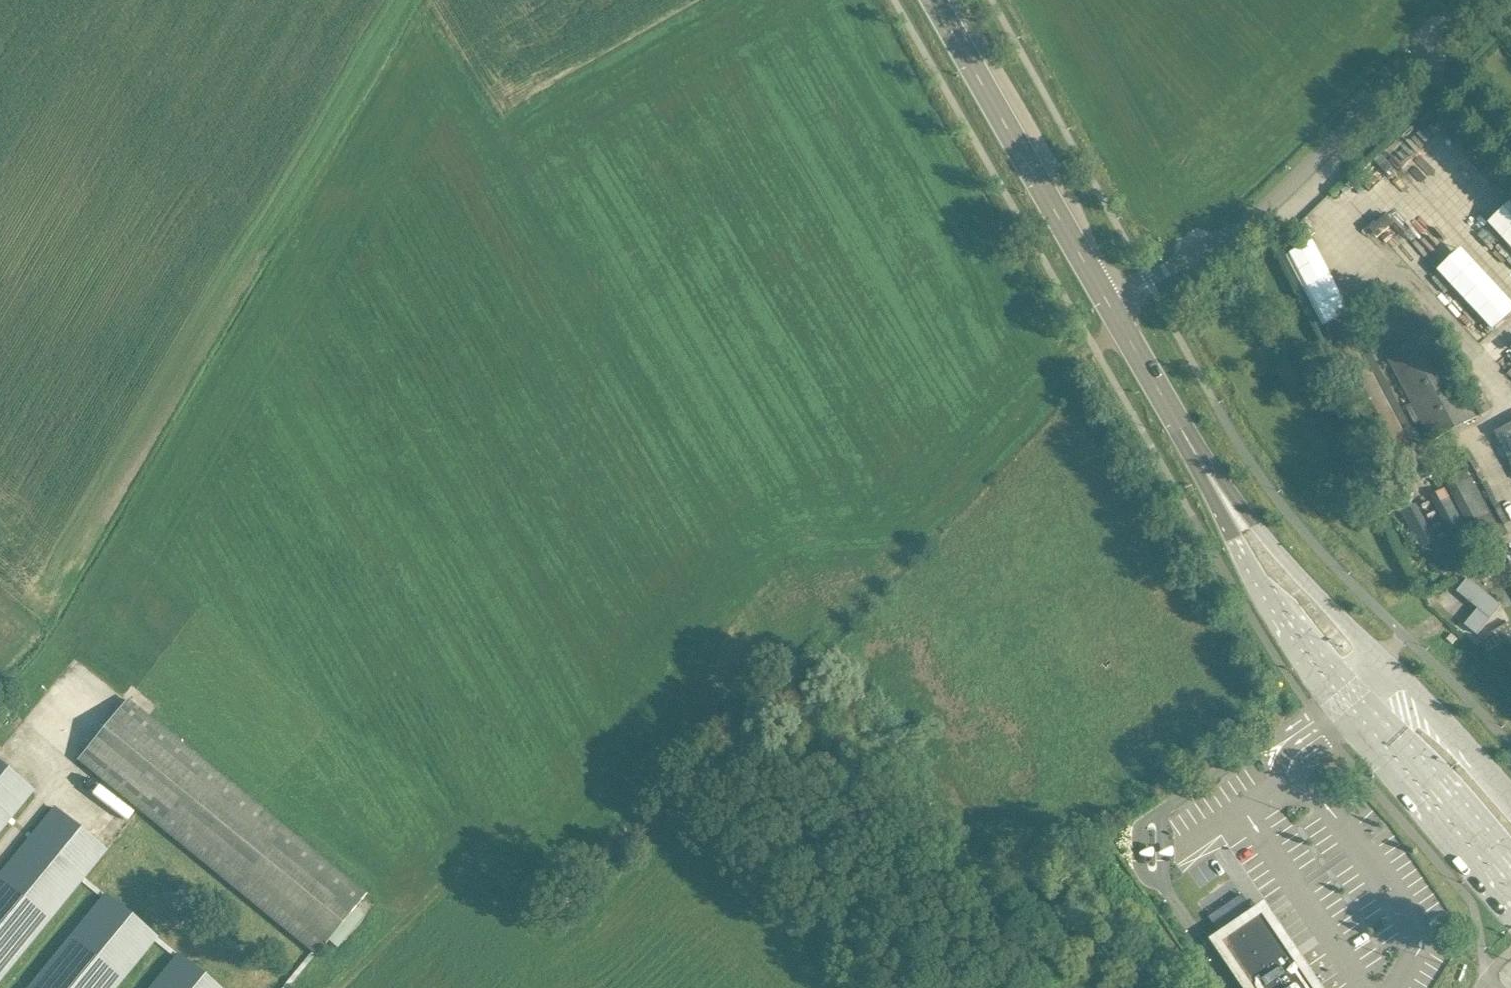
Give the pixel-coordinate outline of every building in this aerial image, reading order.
[(1485,221),(1510,249),(1510,196),(1485,221)] [(1346,313),(1313,238),(1284,250),(1318,326),(1346,313)] [(1477,416),(1417,304),(1371,328),(1432,441),(1477,416)] [(1327,352),(1387,465),(1415,450),(1355,337),(1327,352)] [(1495,428),(1510,464),(1510,421),(1495,428)] [(1478,465),(1447,476),(1464,523),(1495,513),(1478,465)] [(1429,571),(1463,553),(1435,498),(1401,516),(1429,571)] [(1437,587),(1441,601),(1461,595),(1456,581),(1437,587)] [(1510,632),(1510,621),(1502,606),(1484,617),(1498,640),(1510,632)] [(316,955),(368,892),(130,697),(79,760),(316,955)] [(33,791),(0,764),(0,831),(33,791)] [(52,916),(106,850),(54,808),(0,875),(0,979),(52,916)] [(131,916),(105,895),(29,987),(115,987),(157,937),(131,916)] [(1242,895),(1219,911),(1227,924),(1251,908),(1242,895)] [(1304,971),(1294,958),(1263,912),(1219,941),(1229,955),(1225,958),(1230,965),(1234,963),(1251,987),(1315,987),(1304,971)] [(151,987),(219,987),(178,955),(151,987)]
